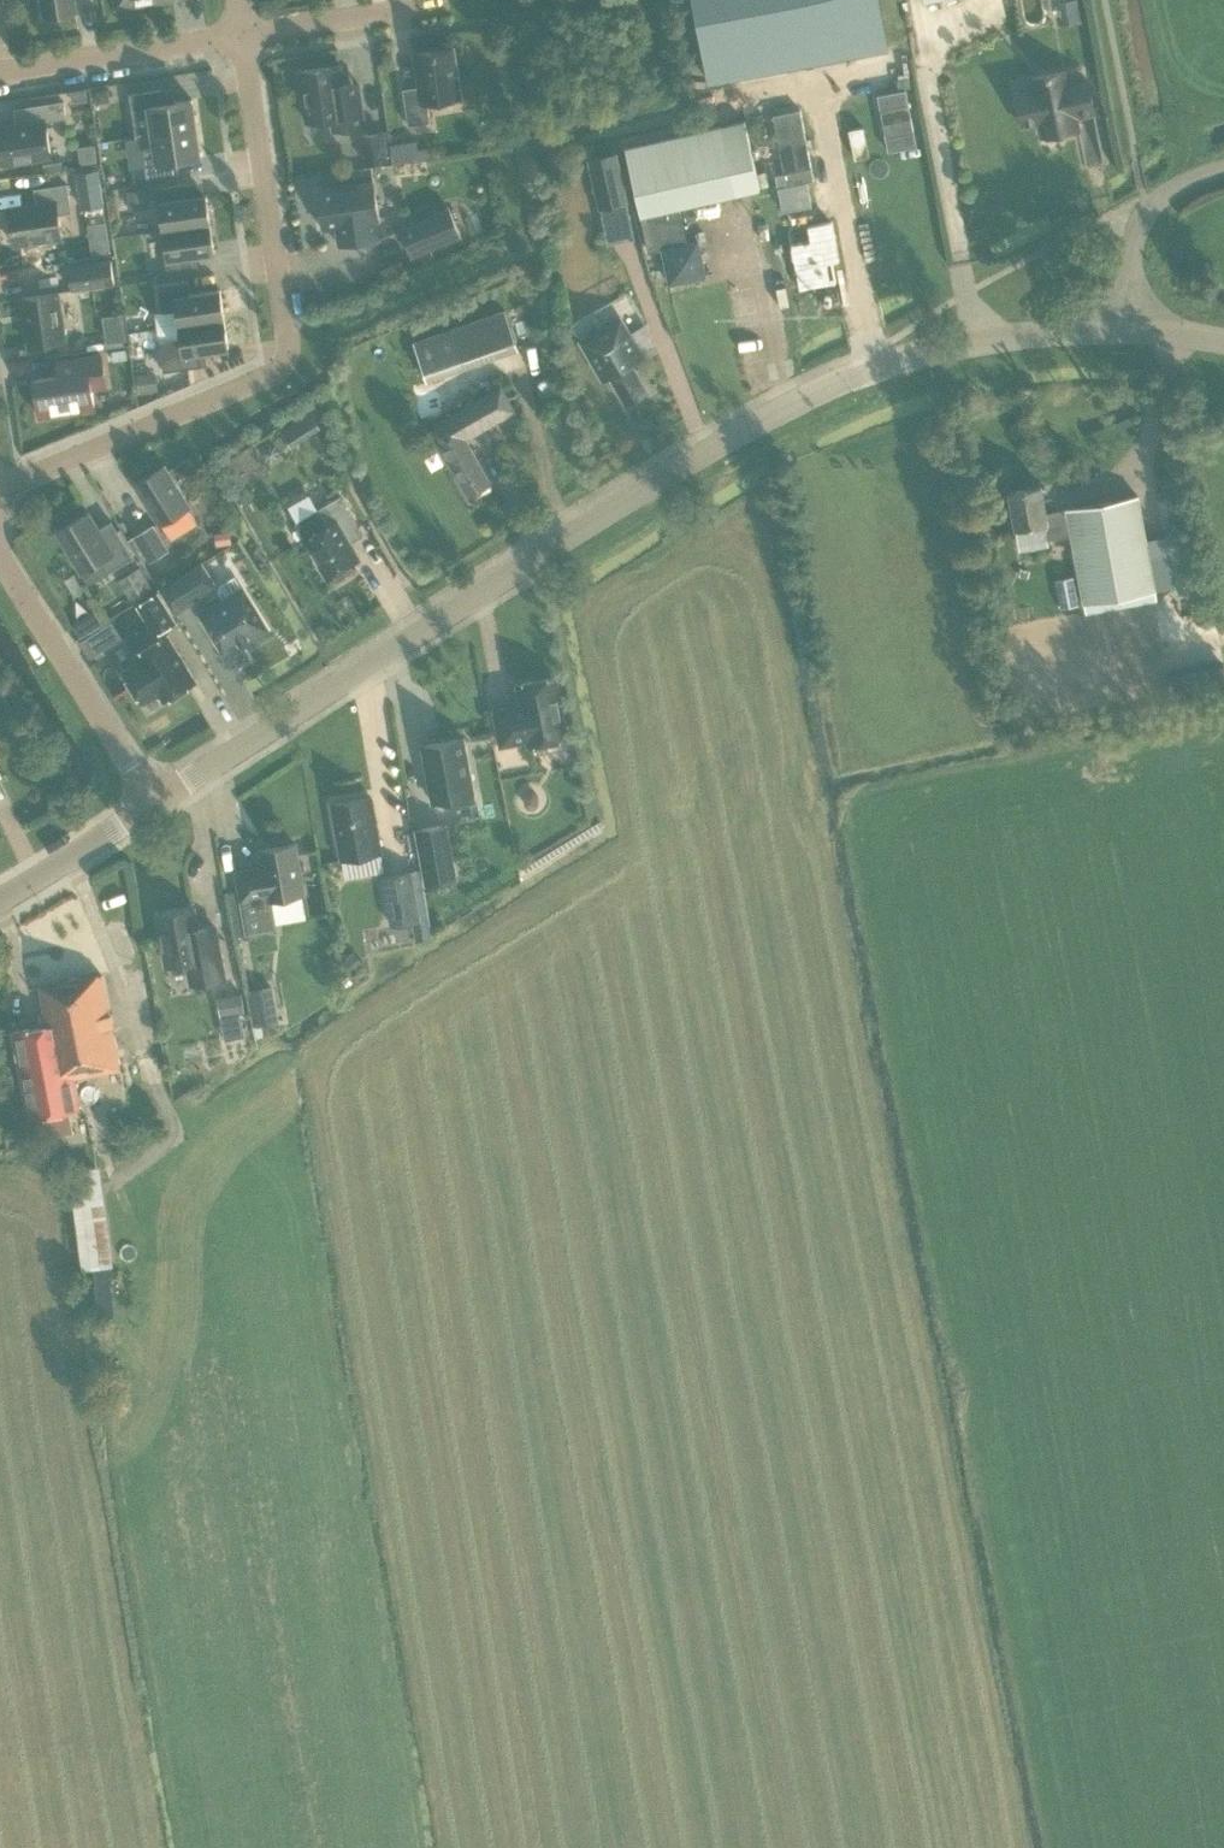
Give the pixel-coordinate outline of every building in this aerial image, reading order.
[(43,16),(77,11),(75,0),(41,0),(43,16)] [(721,62),(803,44),(794,0),(708,0),(721,62)] [(803,44),(886,26),(880,0),(794,0),(803,44)] [(1075,0),(1060,0),(1061,20),(1076,19),(1075,0)] [(420,86),(402,88),(408,125),(430,121),(427,102),(460,97),(452,48),(415,53),(420,86)] [(299,70),(306,121),(332,117),(334,129),(364,124),(359,93),(344,96),(339,64),(299,70)] [(885,126),(913,120),(902,64),(873,69),(885,126)] [(1104,160),(1087,78),(1070,82),(1067,67),(1029,75),(1032,89),(1014,93),(1020,123),(1038,120),(1041,134),(1046,133),(1046,136),(1056,134),(1055,131),(1077,127),(1084,164),(1086,164),(1076,112),(1092,109),(1102,161),(1104,160)] [(153,133),(196,127),(192,98),(163,103),(161,88),(130,93),(132,109),(149,106),(153,133)] [(808,151),(796,95),(769,100),(780,157),(772,158),(779,195),(808,189),(801,153),(808,151)] [(45,121),(66,117),(64,100),(28,106),(30,122),(0,127),(0,150),(2,163),(51,156),(45,121)] [(744,118),(624,145),(640,213),(648,252),(662,250),(669,281),(704,273),(697,238),(686,240),(678,204),(759,186),(744,118)] [(200,156),(196,127),(153,133),(157,161),(145,162),(147,178),(178,173),(176,159),(200,156)] [(388,160),(384,130),(361,133),(365,163),(388,160)] [(411,161),(409,142),(388,145),(391,164),(411,161)] [(628,201),(617,151),(588,158),(600,208),(628,201)] [(916,166),(879,174),(889,230),(927,223),(916,166)] [(104,205),(98,169),(75,173),(81,209),(104,205)] [(374,181),(317,190),(322,228),(337,226),(339,245),(378,239),(375,220),(379,219),(374,181)] [(159,201),(164,229),(210,222),(206,194),(187,196),(185,182),(154,187),(156,202),(159,201)] [(9,207),(14,244),(62,237),(58,213),(71,211),(67,184),(35,188),(37,203),(9,207)] [(149,207),(146,188),(126,191),(129,210),(149,207)] [(449,208),(400,228),(411,255),(460,234),(449,208)] [(812,231),(793,235),(802,282),(840,275),(836,255),(843,253),(835,212),(810,217),(812,231)] [(103,213),(85,216),(90,240),(107,237),(103,213)] [(210,222),(164,229),(168,257),(164,258),(166,273),(197,268),(195,254),(214,251),(210,222)] [(115,284),(112,259),(68,266),(72,290),(115,284)] [(179,324),(224,317),(220,289),(190,293),(187,279),(158,284),(162,311),(177,309),(179,324)] [(21,297),(29,344),(65,339),(58,291),(21,297)] [(518,346),(504,308),(413,341),(426,378),(518,346)] [(626,403),(647,391),(631,362),(643,355),(621,316),(580,340),(599,374),(605,370),(608,375),(609,375),(626,403)] [(228,346),(224,317),(179,324),(181,337),(159,340),(163,370),(200,365),(198,351),(228,346)] [(100,354),(72,358),(57,360),(59,375),(34,379),(39,417),(94,408),(91,387),(105,385),(100,354)] [(135,392),(156,389),(155,373),(133,376),(135,392)] [(427,426),(439,448),(431,452),(438,463),(446,459),(446,460),(447,460),(467,495),(491,481),(466,437),(515,409),(500,384),(427,426)] [(309,427),(301,415),(281,428),(289,440),(309,427)] [(269,443),(264,446),(263,452),(266,457),(272,459),(276,455),(278,450),(275,445),(269,443)] [(165,465),(134,484),(159,524),(190,505),(165,465)] [(1137,496),(1045,512),(1041,484),(1008,489),(1014,526),(1042,522),(1045,539),(1070,535),(1081,602),(1153,590),(1137,496)] [(322,526),(312,510),(289,524),(299,542),(304,539),(326,577),(360,558),(350,541),(363,533),(340,494),(317,507),(327,524),(322,526)] [(88,512),(56,531),(82,572),(103,559),(109,570),(133,556),(116,529),(103,537),(88,512)] [(169,549),(152,521),(132,534),(149,561),(169,549)] [(219,542),(203,552),(213,568),(229,558),(219,542)] [(202,564),(161,589),(174,611),(215,586),(202,564)] [(139,566),(118,579),(131,600),(152,587),(139,566)] [(243,587),(200,614),(225,655),(268,628),(243,587)] [(175,620),(157,592),(137,604),(154,633),(175,620)] [(113,641),(106,630),(98,635),(104,646),(113,641)] [(196,680),(167,634),(134,654),(137,660),(123,669),(143,703),(158,693),(162,700),(196,680)] [(555,676),(517,683),(521,703),(493,709),(500,745),(528,740),(529,745),(567,737),(555,676)] [(598,754),(611,751),(608,736),(595,738),(598,754)] [(430,802),(471,795),(460,738),(420,745),(430,802)] [(526,806),(539,803),(534,783),(521,786),(526,806)] [(380,851),(370,796),(331,803),(342,858),(380,851)] [(453,879),(443,824),(415,829),(425,884),(453,879)] [(275,928),(270,899),(304,893),(295,843),(259,849),(263,869),(252,871),(252,869),(236,872),(247,933),(275,928)] [(418,919),(409,872),(381,877),(390,924),(418,919)] [(191,983),(224,977),(215,928),(197,932),(193,908),(157,914),(166,964),(187,960),(191,983)] [(349,975),(361,964),(351,953),(339,964),(349,975)] [(119,1067),(102,974),(39,985),(46,1022),(11,1029),(28,1117),(79,1107),(73,1076),(119,1067)] [(279,1021),(272,984),(248,988),(255,1025),(279,1021)] [(244,1013),(240,993),(217,997),(221,1018),(244,1013)] [(111,1265),(99,1165),(69,1169),(81,1269),(111,1265)]
